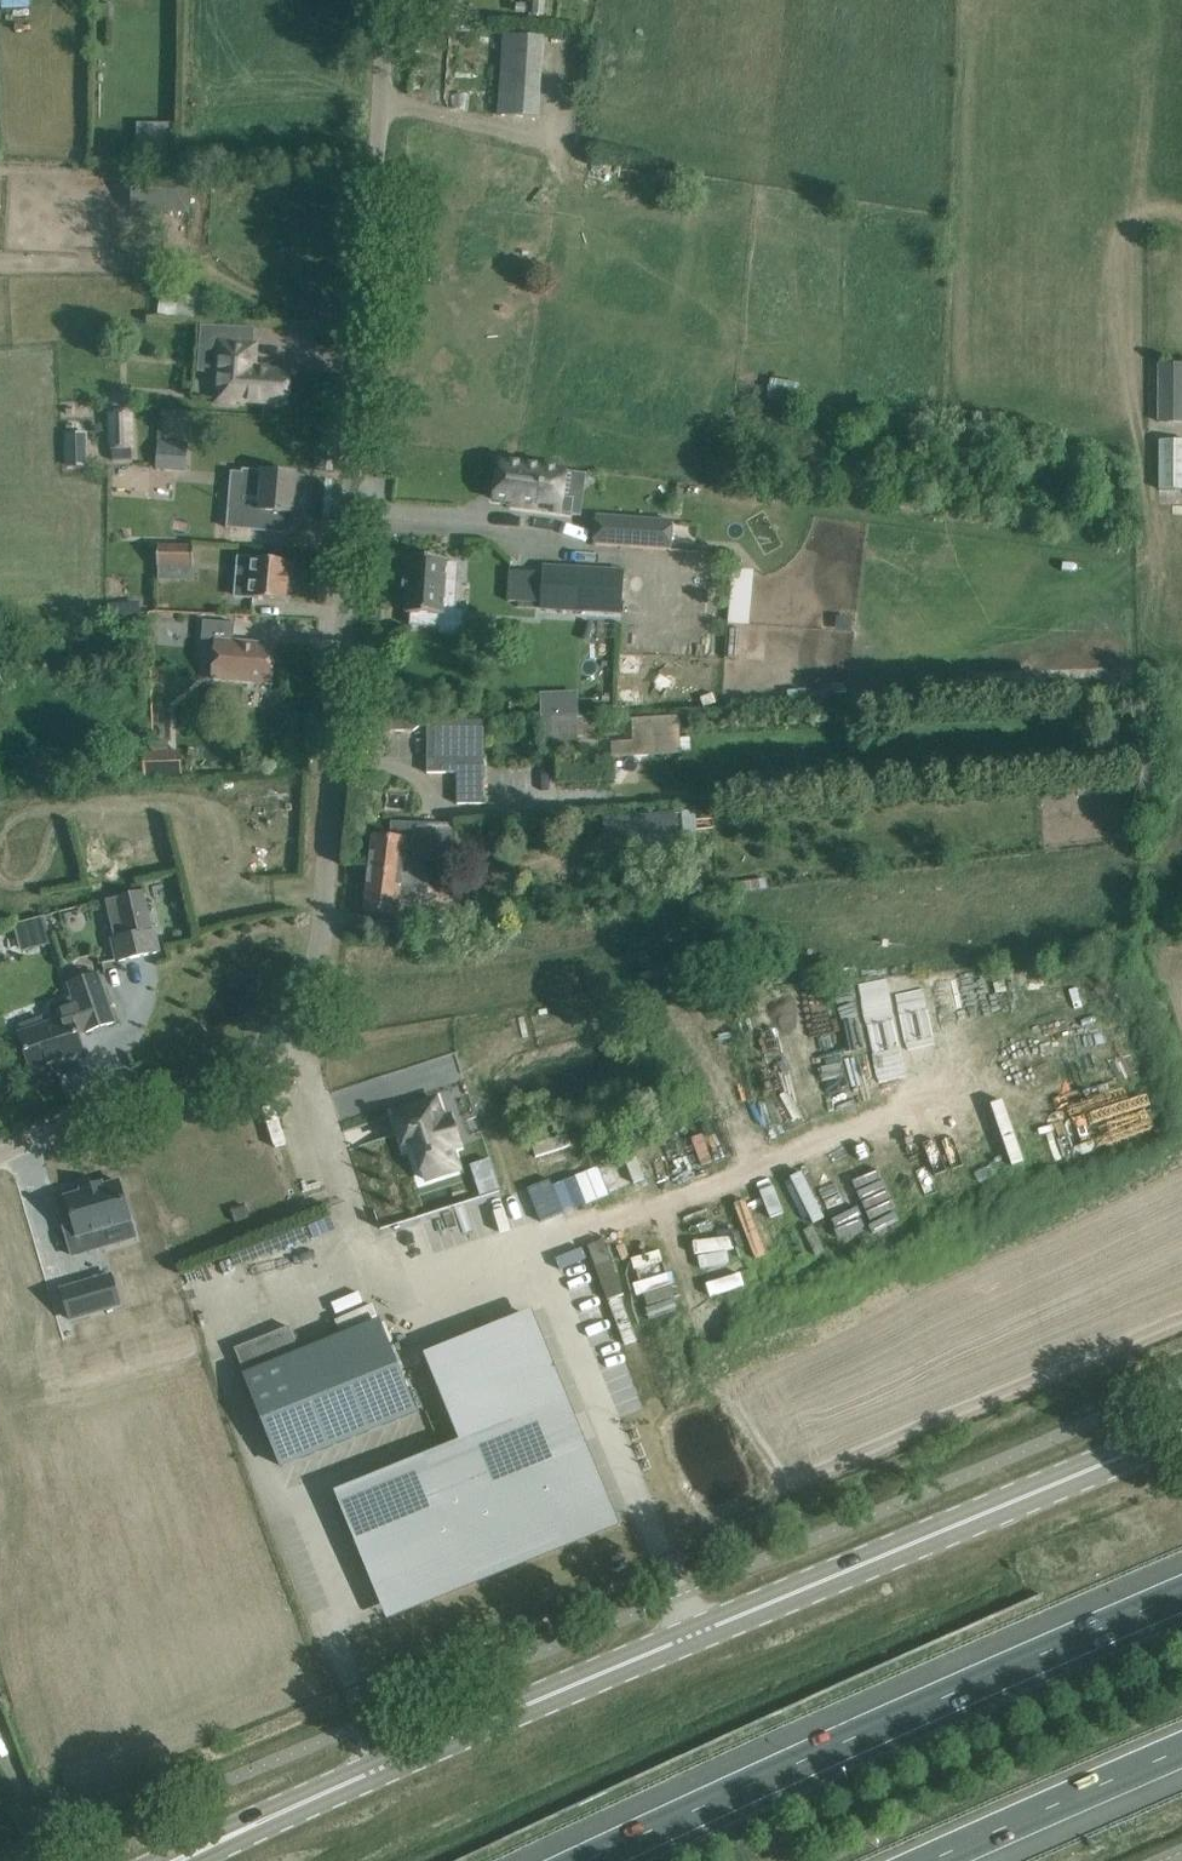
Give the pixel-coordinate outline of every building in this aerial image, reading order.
[(503,35),(497,115),(539,117),(543,38),(503,35)] [(169,120),(134,121),(135,155),(171,154),(169,120)] [(135,172),(132,209),(191,212),(193,175),(135,172)] [(178,286),(174,318),(213,322),(217,289),(178,284),(178,286)] [(217,356),(213,405),(237,407),(238,400),(262,402),(286,403),(288,373),(264,371),(257,370),(259,341),(222,339),(218,338),(217,356)] [(1159,364),(1159,421),(1181,421),(1181,364),(1159,364)] [(793,405),(796,386),(769,382),(766,400),(793,405)] [(133,412),(107,413),(108,449),(134,449),(133,412)] [(86,433),(65,434),(66,464),(86,464),(86,433)] [(1159,440),(1158,489),(1181,489),(1181,440),(1159,440)] [(157,443),(155,468),(180,470),(182,445),(157,443)] [(499,461),(494,499),(525,504),(525,508),(572,514),(575,498),(574,498),(563,496),(566,470),(499,461)] [(228,508),(227,528),(271,532),(273,512),(293,514),(301,514),(303,493),(295,493),(297,474),(272,472),(243,469),(239,509),(228,508)] [(595,530),(594,545),(671,550),(672,536),(673,521),(596,515),(595,530)] [(157,544),(157,566),(192,567),(194,567),(194,545),(157,544)] [(403,590),(403,591),(404,591),(407,591),(406,613),(411,613),(410,625),(441,627),(441,633),(463,634),(464,612),(456,611),(457,582),(445,581),(447,563),(447,560),(410,557),(408,579),(405,579),(403,579),(403,580),(403,590)] [(240,578),(239,596),(254,598),(262,598),(277,600),(286,600),(289,562),(265,560),(242,558),(240,578)] [(542,601),(542,607),(622,612),(624,571),(544,567),(544,572),(542,601)] [(153,602),(104,606),(105,616),(153,612),(153,602)] [(132,620),(113,621),(115,638),(133,636),(132,620)] [(203,620),(201,640),(215,641),(212,679),(271,684),(272,673),(277,674),(280,671),(281,659),(278,656),(274,655),(275,644),(233,641),(235,623),(203,620)] [(727,654),(748,655),(749,628),(728,628),(727,654)] [(576,692),(543,693),(543,716),(547,717),(552,717),(577,716),(576,692)] [(547,717),(547,750),(580,750),(580,717),(552,717),(547,717)] [(484,718),(426,719),(426,720),(427,773),(433,773),(456,773),(456,802),(484,802),(483,758),(484,718)] [(358,719),(358,758),(367,758),(369,758),(369,730),(412,729),(426,720),(426,719),(358,719)] [(632,737),(614,739),(615,758),(681,754),(679,720),(631,723),(632,737)] [(181,750),(142,751),(143,776),(182,775),(181,750)] [(605,819),(607,849),(675,843),(672,813),(605,819)] [(373,836),(370,868),(424,872),(425,861),(453,861),(454,836),(454,826),(454,823),(394,822),(392,839),(373,836)] [(454,836),(453,861),(484,860),(483,835),(454,836)] [(370,868),(365,911),(389,914),(399,915),(402,886),(430,890),(432,873),(424,872),(370,868)] [(142,891),(105,899),(119,961),(156,952),(142,891)] [(22,922),(15,923),(21,945),(47,938),(42,916),(22,922)] [(771,957),(789,957),(790,944),(771,943),(771,957)] [(21,1040),(16,1044),(19,1055),(26,1056),(31,1070),(84,1052),(77,1031),(84,1029),(85,1032),(115,1022),(99,973),(69,984),(73,997),(49,1005),(54,1022),(19,1034),(21,1040)] [(436,1099),(394,1113),(404,1146),(414,1142),(426,1179),(458,1169),(452,1148),(459,1146),(450,1118),(443,1120),(436,1099)] [(529,1143),(540,1179),(578,1167),(567,1131),(529,1143)] [(497,1185),(479,1191),(481,1199),(499,1194),(497,1185)] [(131,1227),(119,1186),(103,1190),(102,1188),(81,1194),(81,1197),(64,1202),(72,1229),(63,1232),(72,1261),(103,1252),(98,1236),(131,1227)] [(245,1203),(230,1208),(234,1222),(249,1218),(245,1203)] [(771,1206),(757,1211),(774,1258),(788,1253),(771,1206)] [(730,1220),(712,1226),(731,1283),(749,1276),(730,1220)] [(638,1227),(588,1239),(591,1252),(642,1240),(638,1227)] [(599,1260),(609,1290),(682,1265),(686,1277),(706,1271),(698,1247),(676,1254),(667,1228),(650,1234),(653,1242),(599,1260)] [(110,1280),(59,1294),(68,1325),(118,1311),(110,1280)] [(439,1448),(356,1482),(407,1606),(616,1522),(529,1315),(425,1358),(459,1440),(439,1448)] [(289,1326),(234,1348),(281,1465),(416,1411),(403,1380),(392,1352),(389,1344),(380,1321),(300,1353),(289,1326)] [(612,1390),(622,1413),(647,1401),(637,1378),(612,1390)]
